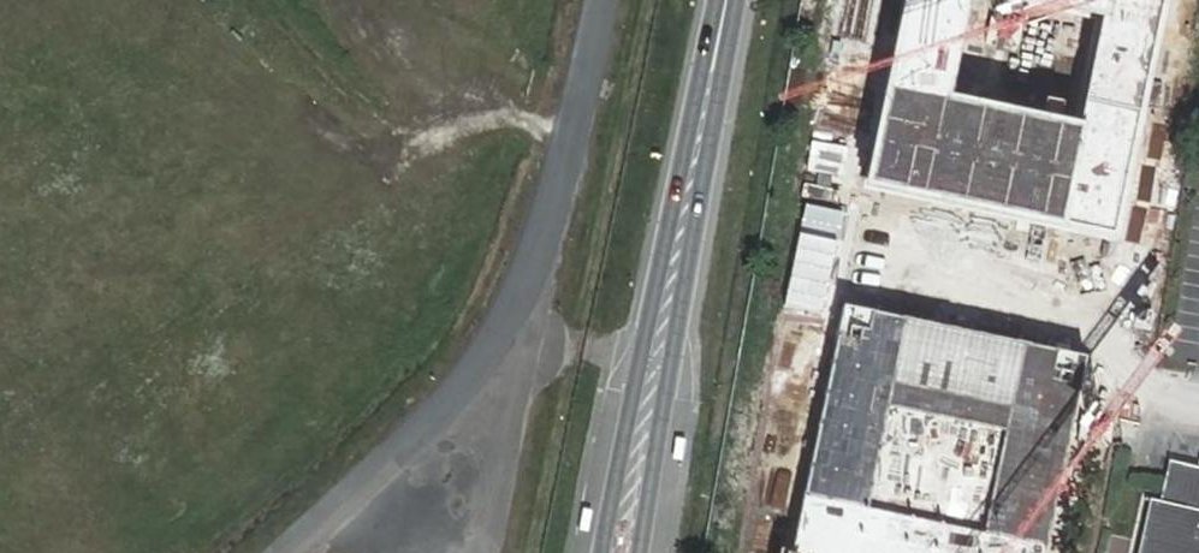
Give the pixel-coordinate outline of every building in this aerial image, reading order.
[(863,191),(1113,244),(1166,0),(1035,0),(1104,14),(1082,119),(953,92),(973,0),(904,0),(863,191)] [(840,307),(787,552),(1041,552),(1082,358),(840,307)] [(1172,463),(1164,504),(1154,501),(1143,552),(1198,552),(1198,468),(1172,463)]
